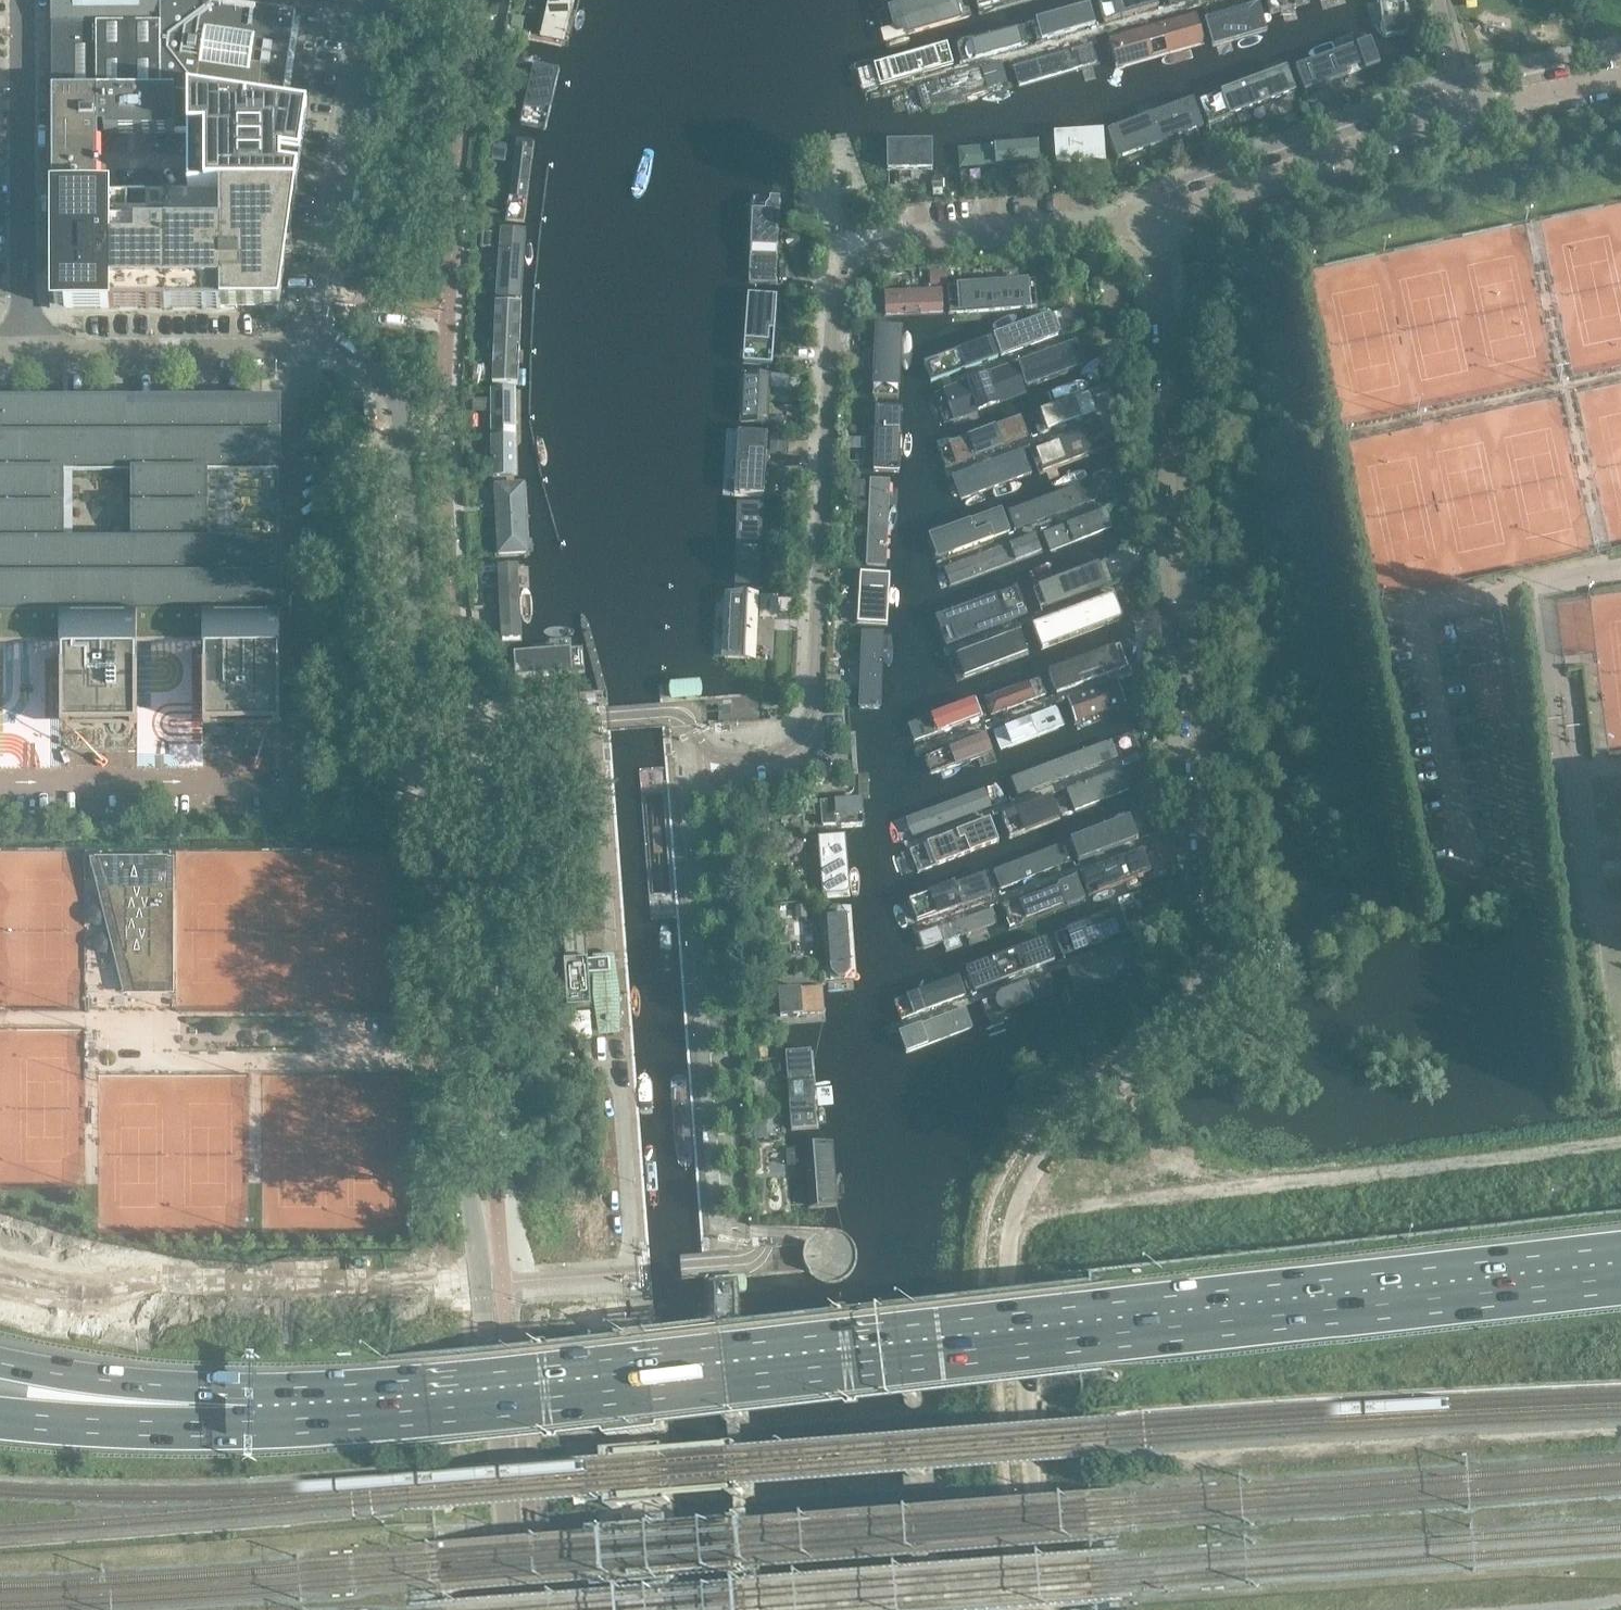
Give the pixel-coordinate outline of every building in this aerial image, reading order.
[(96,26),(139,26),(139,69),(52,70),(52,92),(161,91),(161,0),(52,0),(52,48),(96,48),(96,26)] [(296,16),(296,15),(196,0),(161,0),(161,91),(175,91),(175,94),(281,109),(281,110),(296,16)] [(568,48),(578,0),(550,0),(541,42),(568,48)] [(970,0),(920,0),(878,12),(887,43),(975,19),(970,0)] [(981,15),(1035,0),(977,0),(981,15)] [(1157,0),(1113,0),(1098,4),(1104,23),(1159,7),(1157,0)] [(1270,17),(1312,4),(1311,0),(1265,0),(1270,17)] [(1385,38),(1406,36),(1402,0),(1381,0),(1385,38)] [(1099,23),(1094,6),(1034,24),(1039,41),(1099,23)] [(1268,35),(1260,8),(1203,25),(1211,52),(1268,35)] [(1207,46),(1198,15),(1108,42),(1117,73),(1207,46)] [(962,65),(1031,45),(1026,28),(958,48),(962,65)] [(1396,62),(1389,40),(1298,69),(1305,91),(1396,62)] [(1024,85),(1025,84),(1100,65),(1101,64),(1102,64),(1103,62),(1103,61),(1104,60),(1104,58),(1103,57),(1101,50),(1101,49),(1100,47),(1099,47),(1098,46),(1097,45),(1096,45),(1094,45),(1020,66),(1019,66),(1018,67),(1017,68),(1016,69),(1015,70),(1015,71),(1014,73),(1014,74),(1017,82),(1018,83),(1019,84),(1020,84),(1022,85),(1024,85)] [(952,68),(946,47),(877,67),(884,89),(952,68)] [(1007,88),(1001,63),(917,86),(924,110),(1007,88)] [(513,79),(515,69),(507,67),(504,77),(513,79)] [(1302,91),(1293,67),(1205,100),(1214,125),(1302,91)] [(522,73),(511,127),(535,132),(546,78),(522,73)] [(1347,93),(1342,81),(1334,84),(1339,96),(1347,93)] [(175,133),(175,94),(175,91),(161,91),(52,92),(52,94),(53,94),(53,143),(53,165),(54,189),(53,189),(53,191),(98,191),(98,189),(97,189),(97,172),(100,172),(100,165),(97,165),(97,142),(97,129),(104,129),(104,133),(175,133)] [(281,110),(281,109),(175,94),(175,133),(188,133),(188,135),(188,191),(220,192),(229,192),(295,190),(296,191),(305,129),(281,125),(281,110)] [(1194,98),(1107,130),(1118,161),(1206,128),(1194,98)] [(1293,113),(1289,100),(1276,103),(1279,117),(1293,113)] [(1104,131),(1053,133),(1054,163),(1105,162),(1104,131)] [(515,137),(506,218),(526,221),(535,139),(515,137)] [(958,148),(960,168),(1040,163),(1038,142),(958,148)] [(887,144),(888,173),(936,172),(935,143),(887,144)] [(504,159),(505,148),(492,147),(490,157),(504,159)] [(927,191),(926,187),(926,182),(915,182),(916,192),(927,191)] [(165,309),(165,191),(165,190),(146,190),(146,215),(128,215),(128,190),(109,190),(109,191),(110,309),(115,309),(146,309),(150,309),(161,309),(165,309)] [(288,238),(290,238),(290,236),(296,191),(295,190),(229,192),(229,207),(220,207),(220,242),(220,258),(234,258),(234,282),(221,282),(221,309),(280,309),(286,265),(286,262),(285,262),(288,238)] [(53,191),(53,309),(110,309),(109,191),(98,191),(53,191)] [(220,258),(220,242),(220,192),(188,191),(165,191),(165,309),(171,309),(203,309),(206,309),(217,309),(221,309),(221,282),(234,282),(234,258),(220,258)] [(757,287),(782,288),(782,229),(782,223),(780,218),(778,216),(776,215),(774,213),(771,212),(770,212),(769,212),(766,213),(764,215),(761,216),(760,218),(758,223),(757,229),(757,287)] [(817,230),(817,223),(791,222),(790,229),(817,230)] [(501,226),(496,295),(522,297),(526,227),(501,226)] [(1018,272),(1017,260),(1003,261),(1004,273),(1018,272)] [(794,266),(793,266),(783,267),(784,277),(794,276),(794,266)] [(948,284),(947,276),(946,266),(929,267),(931,286),(948,284)] [(1040,308),(1038,281),(948,287),(950,314),(1040,308)] [(946,315),(946,289),(885,290),(886,316),(946,315)] [(496,300),(492,382),(519,384),(523,301),(496,300)] [(743,364),(776,366),(779,312),(746,310),(743,364)] [(992,335),(1001,359),(1061,337),(1053,313),(992,335)] [(874,397),(904,397),(905,331),(876,330),(874,397)] [(788,354),(789,335),(779,334),(778,354),(788,354)] [(999,359),(992,340),(931,363),(939,382),(999,359)] [(1070,341),(1018,361),(1027,386),(1080,365),(1070,341)] [(864,368),(864,359),(850,359),(850,368),(864,368)] [(1029,395),(1017,362),(945,388),(957,420),(1029,395)] [(1199,377),(1198,365),(1186,366),(1187,378),(1199,377)] [(740,422),(772,424),(775,372),(743,370),(740,422)] [(490,386),(491,477),(518,477),(517,386),(490,386)] [(1092,390),(1031,412),(1039,434),(1100,411),(1092,390)] [(137,644),(203,643),(203,697),(204,728),(279,728),(279,705),(280,705),(280,613),(280,542),(278,542),(207,542),(207,475),(207,473),(279,472),(279,471),(280,471),(280,408),(280,405),(279,400),(36,400),(27,400),(0,400),(0,644),(61,644),(61,705),(61,728),(137,728),(137,644)] [(490,410),(490,400),(473,400),(473,411),(490,410)] [(377,416),(376,403),(375,402),(365,403),(364,404),(365,417),(366,418),(376,417),(377,417),(377,416)] [(875,404),(875,469),(904,472),(904,404),(875,404)] [(937,444),(946,468),(1030,437),(1021,413),(937,444)] [(1035,444),(1044,470),(1112,445),(1102,419),(1035,444)] [(740,430),(737,494),(768,495),(771,431),(740,430)] [(785,446),(785,435),(772,435),(772,446),(785,446)] [(1024,471),(1017,453),(955,476),(961,494),(1024,471)] [(890,478),(870,477),(867,565),(887,566),(890,478)] [(1105,498),(1098,479),(1010,511),(1017,531),(1105,498)] [(530,554),(527,483),(496,484),(499,555),(530,554)] [(738,587),(767,587),(767,502),(738,502),(738,587)] [(927,534),(937,560),(1012,531),(1002,505),(927,534)] [(1043,532),(1050,551),(1113,528),(1106,508),(1043,532)] [(1045,554),(1038,534),(944,568),(951,588),(1045,554)] [(502,645),(525,643),(519,562),(496,564),(502,645)] [(1032,589),(1040,610),(1111,583),(1104,562),(1032,589)] [(497,581),(496,572),(482,572),(482,582),(497,581)] [(865,626),(891,627),(894,575),(868,573),(865,626)] [(936,617),(946,645),(1030,615),(1020,587),(936,617)] [(729,593),(726,659),(756,660),(759,595),(729,593)] [(1123,617),(1115,596),(1042,623),(1049,643),(1123,617)] [(777,612),(778,599),(765,598),(764,611),(777,612)] [(863,630),(860,711),(878,712),(881,631),(863,630)] [(943,659),(952,685),(1032,656),(1022,630),(943,659)] [(1134,666),(1126,644),(1052,671),(1060,694),(1134,666)] [(514,656),(515,678),(549,677),(583,676),(582,653),(514,656)] [(854,683),(854,674),(842,674),(842,683),(854,683)] [(1050,697),(1042,676),(983,697),(990,718),(1050,697)] [(1132,710),(1122,681),(1070,699),(1080,728),(1132,710)] [(700,690),(700,689),(699,686),(698,683),(672,685),(672,687),(671,689),(671,690),(671,692),(672,694),(672,696),(673,698),(699,696),(700,694),(700,692),(700,690)] [(907,720),(916,744),(985,720),(977,696),(907,720)] [(1068,729),(1060,707),(992,731),(1000,752),(1068,729)] [(923,757),(931,778),(994,754),(986,733),(923,757)] [(1122,759),(1115,740),(1012,777),(1019,796),(1122,759)] [(1133,793),(1124,768),(1069,788),(1077,813),(1133,793)] [(987,786),(981,787),(922,810),(931,833),(989,810),(995,807),(999,803),(1000,801),(1001,799),(1002,796),(1002,793),(1001,792),(1001,791),(999,789),(997,787),(994,786),(992,786),(987,786)] [(1054,794),(1001,816),(1011,839),(1064,818),(1054,794)] [(863,799),(821,802),(823,828),(865,824),(863,799)] [(1143,842),(1133,814),(1071,837),(1081,866),(1143,842)] [(910,849),(919,872),(998,842),(989,820),(910,849)] [(820,836),(824,898),(850,896),(846,834),(820,836)] [(1073,866),(1065,845),(996,871),(1004,891),(1073,866)] [(1082,874),(1090,895),(1153,871),(1145,850),(1082,874)] [(169,859),(95,858),(104,892),(109,892),(131,979),(131,980),(132,981),(132,982),(133,982),(134,983),(135,984),(136,984),(137,985),(138,985),(139,985),(150,985),(166,985),(166,913),(169,913),(169,859)] [(998,896),(989,873),(911,903),(920,927),(998,896)] [(1089,900),(1081,878),(1004,906),(1012,929),(1089,900)] [(854,906),(823,908),(829,982),(859,980),(854,906)] [(916,936),(922,952),(998,924),(992,908),(916,936)] [(1054,934),(1063,959),(1130,933),(1120,909),(1054,934)] [(1058,958),(1050,940),(972,971),(980,989),(1058,958)] [(1065,970),(1078,1001),(1143,975),(1131,944),(1065,970)] [(618,998),(618,995),(618,992),(617,989),(615,988),(611,960),(598,961),(598,989),(595,991),(596,996),(596,1002),(599,1004),(603,1031),(616,1031),(616,1002),(618,1000),(618,998)] [(971,994),(964,975),(887,1004),(895,1023),(971,994)] [(981,1022),(1049,997),(1043,980),(975,1005),(981,1022)] [(780,989),(782,1026),(827,1023),(825,986),(780,989)] [(969,1028),(962,1009),(919,1025),(926,1044),(969,1028)] [(590,1013),(575,1014),(578,1040),(592,1039),(590,1013)] [(786,1051),(792,1124),(812,1122),(806,1049),(786,1051)] [(840,1209),(835,1143),(806,1145),(810,1211),(840,1209)] [(658,1579),(655,1521),(604,1525),(605,1529),(607,1548),(608,1559),(609,1579),(609,1583),(658,1579)] [(611,1589),(613,1609),(670,1609),(668,1584),(659,1585),(611,1589)]
